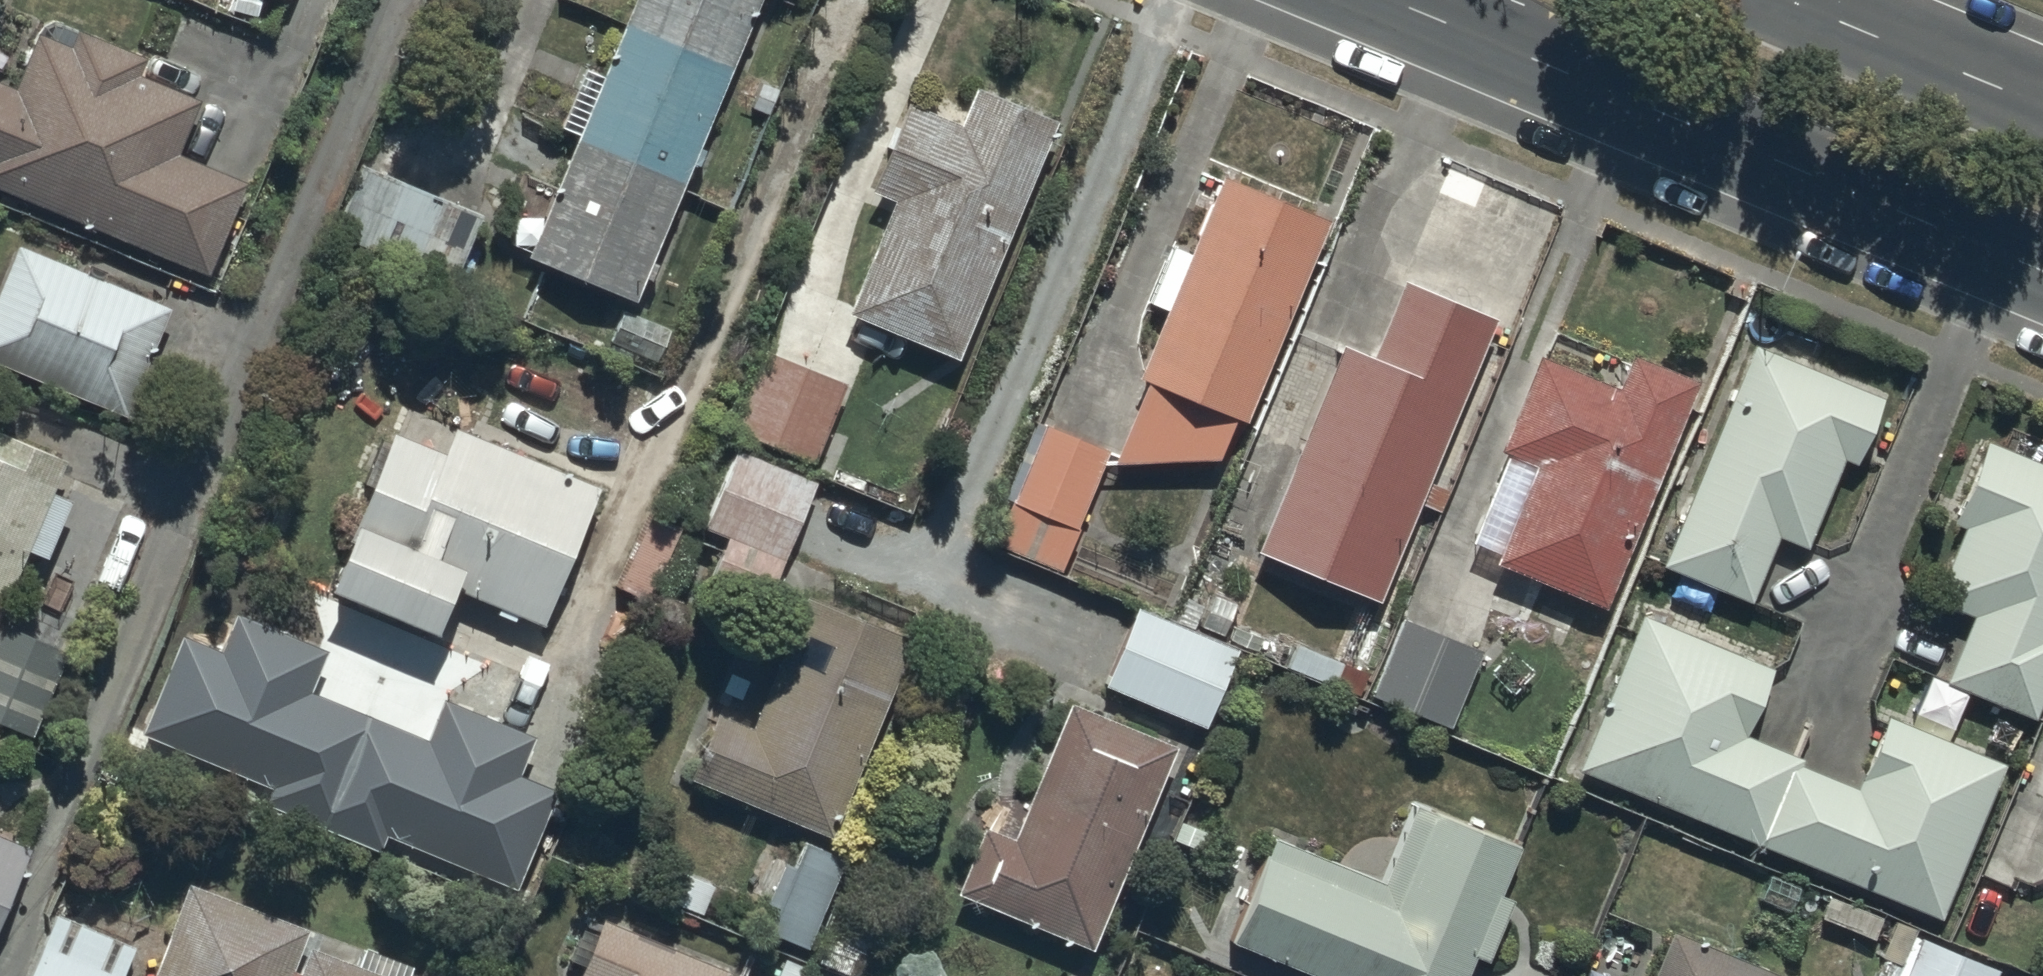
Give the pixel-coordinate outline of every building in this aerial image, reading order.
[(230,10),(256,20),(264,0),(234,0),(230,10)] [(285,8),(289,0),(266,0),(285,8)] [(525,268),(632,311),(758,0),(634,0),(525,268)] [(205,281),(246,181),(181,154),(201,104),(139,80),(145,65),(42,24),(13,94),(0,89),(0,198),(205,281)] [(957,368),(1052,128),(972,96),(958,131),(905,110),(869,201),(890,210),(845,323),(957,368)] [(479,221),(364,171),(334,241),(449,290),(479,221)] [(1146,310),(1162,317),(1134,384),(1147,390),(1112,470),(1216,469),(1234,426),(1242,430),(1328,227),(1220,181),(1187,257),(1172,250),(1146,310)] [(0,290),(0,373),(125,424),(168,319),(14,256),(0,290)] [(1370,364),(1339,352),(1255,563),(1377,612),(1417,512),(1437,520),(1447,494),(1429,487),(1492,328),(1399,291),(1370,364)] [(1877,405),(1750,352),(1657,573),(1747,611),(1774,546),(1800,557),(1837,468),(1849,473),(1877,405)] [(843,389),(761,354),(726,435),(808,471),(843,389)] [(1608,393),(1535,363),(1497,458),(1506,461),(1470,551),(1498,563),(1481,607),(1575,644),(1588,612),(1600,617),(1691,388),(1621,360),(1608,393)] [(1106,449),(1041,424),(992,553),(1058,577),(1106,449)] [(441,460),(391,440),(326,604),(434,647),(453,598),(542,633),(597,495),(450,436),(441,460)] [(27,559),(44,566),(69,504),(51,496),(62,469),(0,444),(0,627),(27,559)] [(1981,447),(1948,528),(1958,532),(1927,608),(1967,624),(1941,689),(2030,726),(2042,694),(2042,472),(1981,447)] [(815,482),(732,452),(703,532),(726,541),(706,598),(766,619),(815,482)] [(713,724),(686,787),(827,847),(911,649),(803,604),(747,738),(713,724)] [(1236,654),(1135,613),(1102,692),(1204,733),(1236,654)] [(1637,620),(1572,777),(1936,927),(2000,770),(1883,721),(1852,796),(1796,773),(1798,768),(1738,743),(1767,673),(1637,620)] [(1480,657),(1402,625),(1369,703),(1447,735),(1480,657)] [(28,749),(65,656),(0,630),(0,738),(28,749)] [(453,773),(520,800),(558,705),(519,690),(504,729),(475,718),(453,773)] [(983,835),(956,902),(1088,957),(1173,754),(1070,711),(1013,848),(983,835)] [(1229,951),(1291,975),(1467,975),(1472,965),(1486,971),(1512,908),(1500,903),(1519,855),(1413,812),(1382,891),(1271,846),(1229,951)] [(30,856),(0,844),(0,927),(30,856)] [(849,867),(803,850),(794,874),(780,869),(764,913),(774,916),(764,942),(815,961),(849,867)] [(154,975),(407,975),(409,971),(361,953),(353,974),(300,954),(306,937),(186,891),(154,975)] [(55,918),(32,975),(123,975),(134,950),(55,918)] [(602,925),(581,975),(723,975),(602,925)] [(1877,975),(1994,975),(1996,972),(1892,927),(1877,962),(1882,964),(1877,975)] [(1667,937),(1651,975),(1761,975),(1667,937)]
